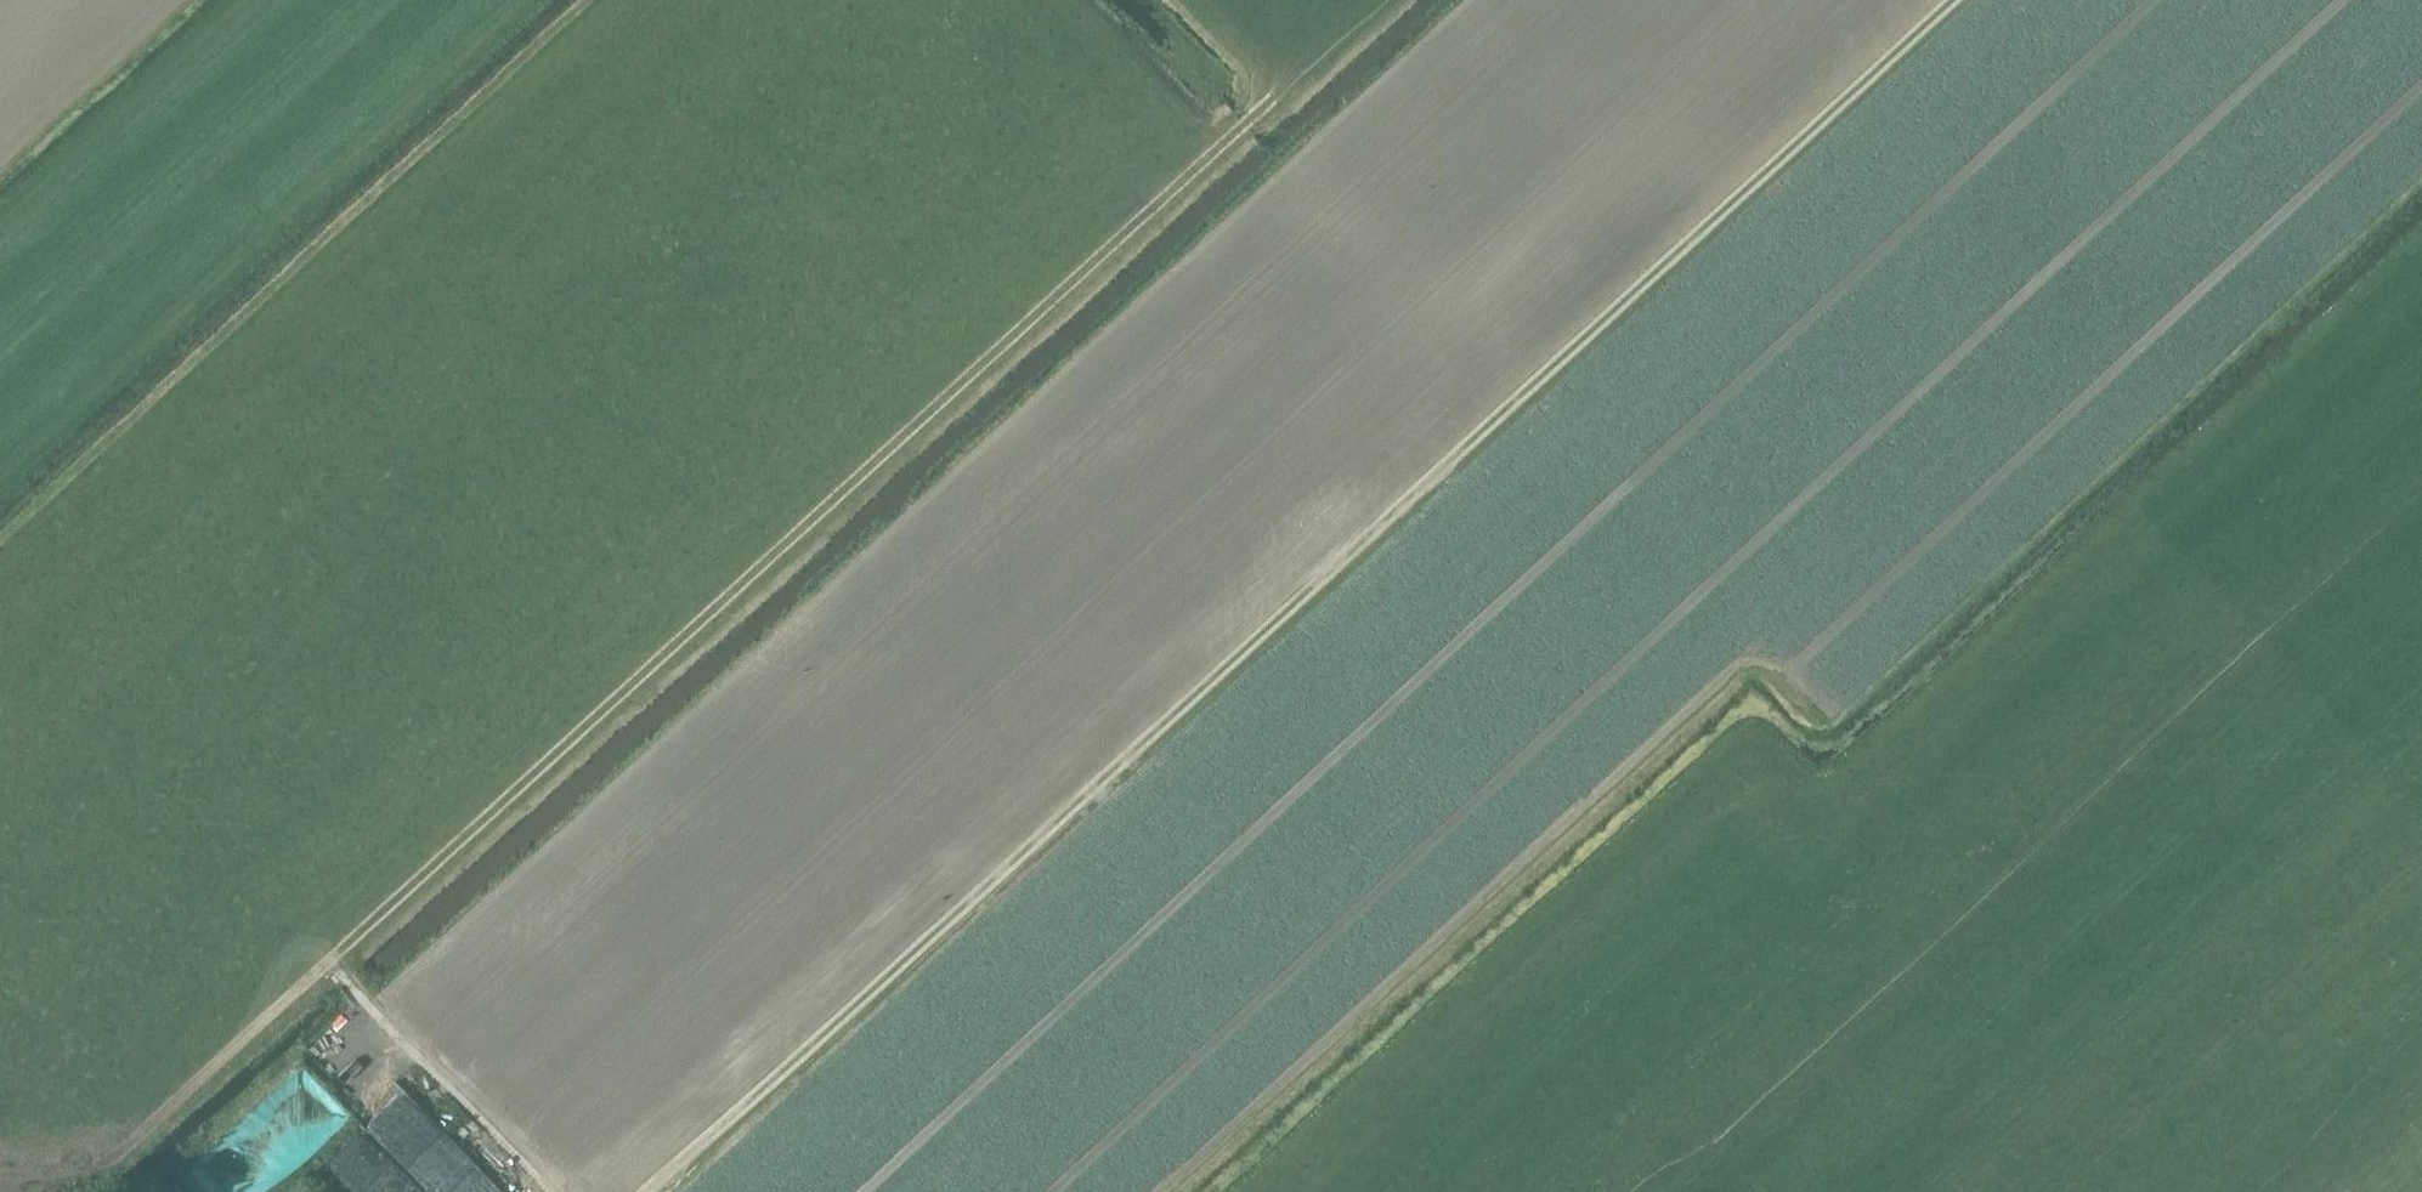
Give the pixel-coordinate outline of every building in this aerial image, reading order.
[(375,1178),(390,1149),(375,1141),(360,1170),(375,1178)] [(388,1191),(423,1191),(406,1174),(387,1191),(388,1191)]
